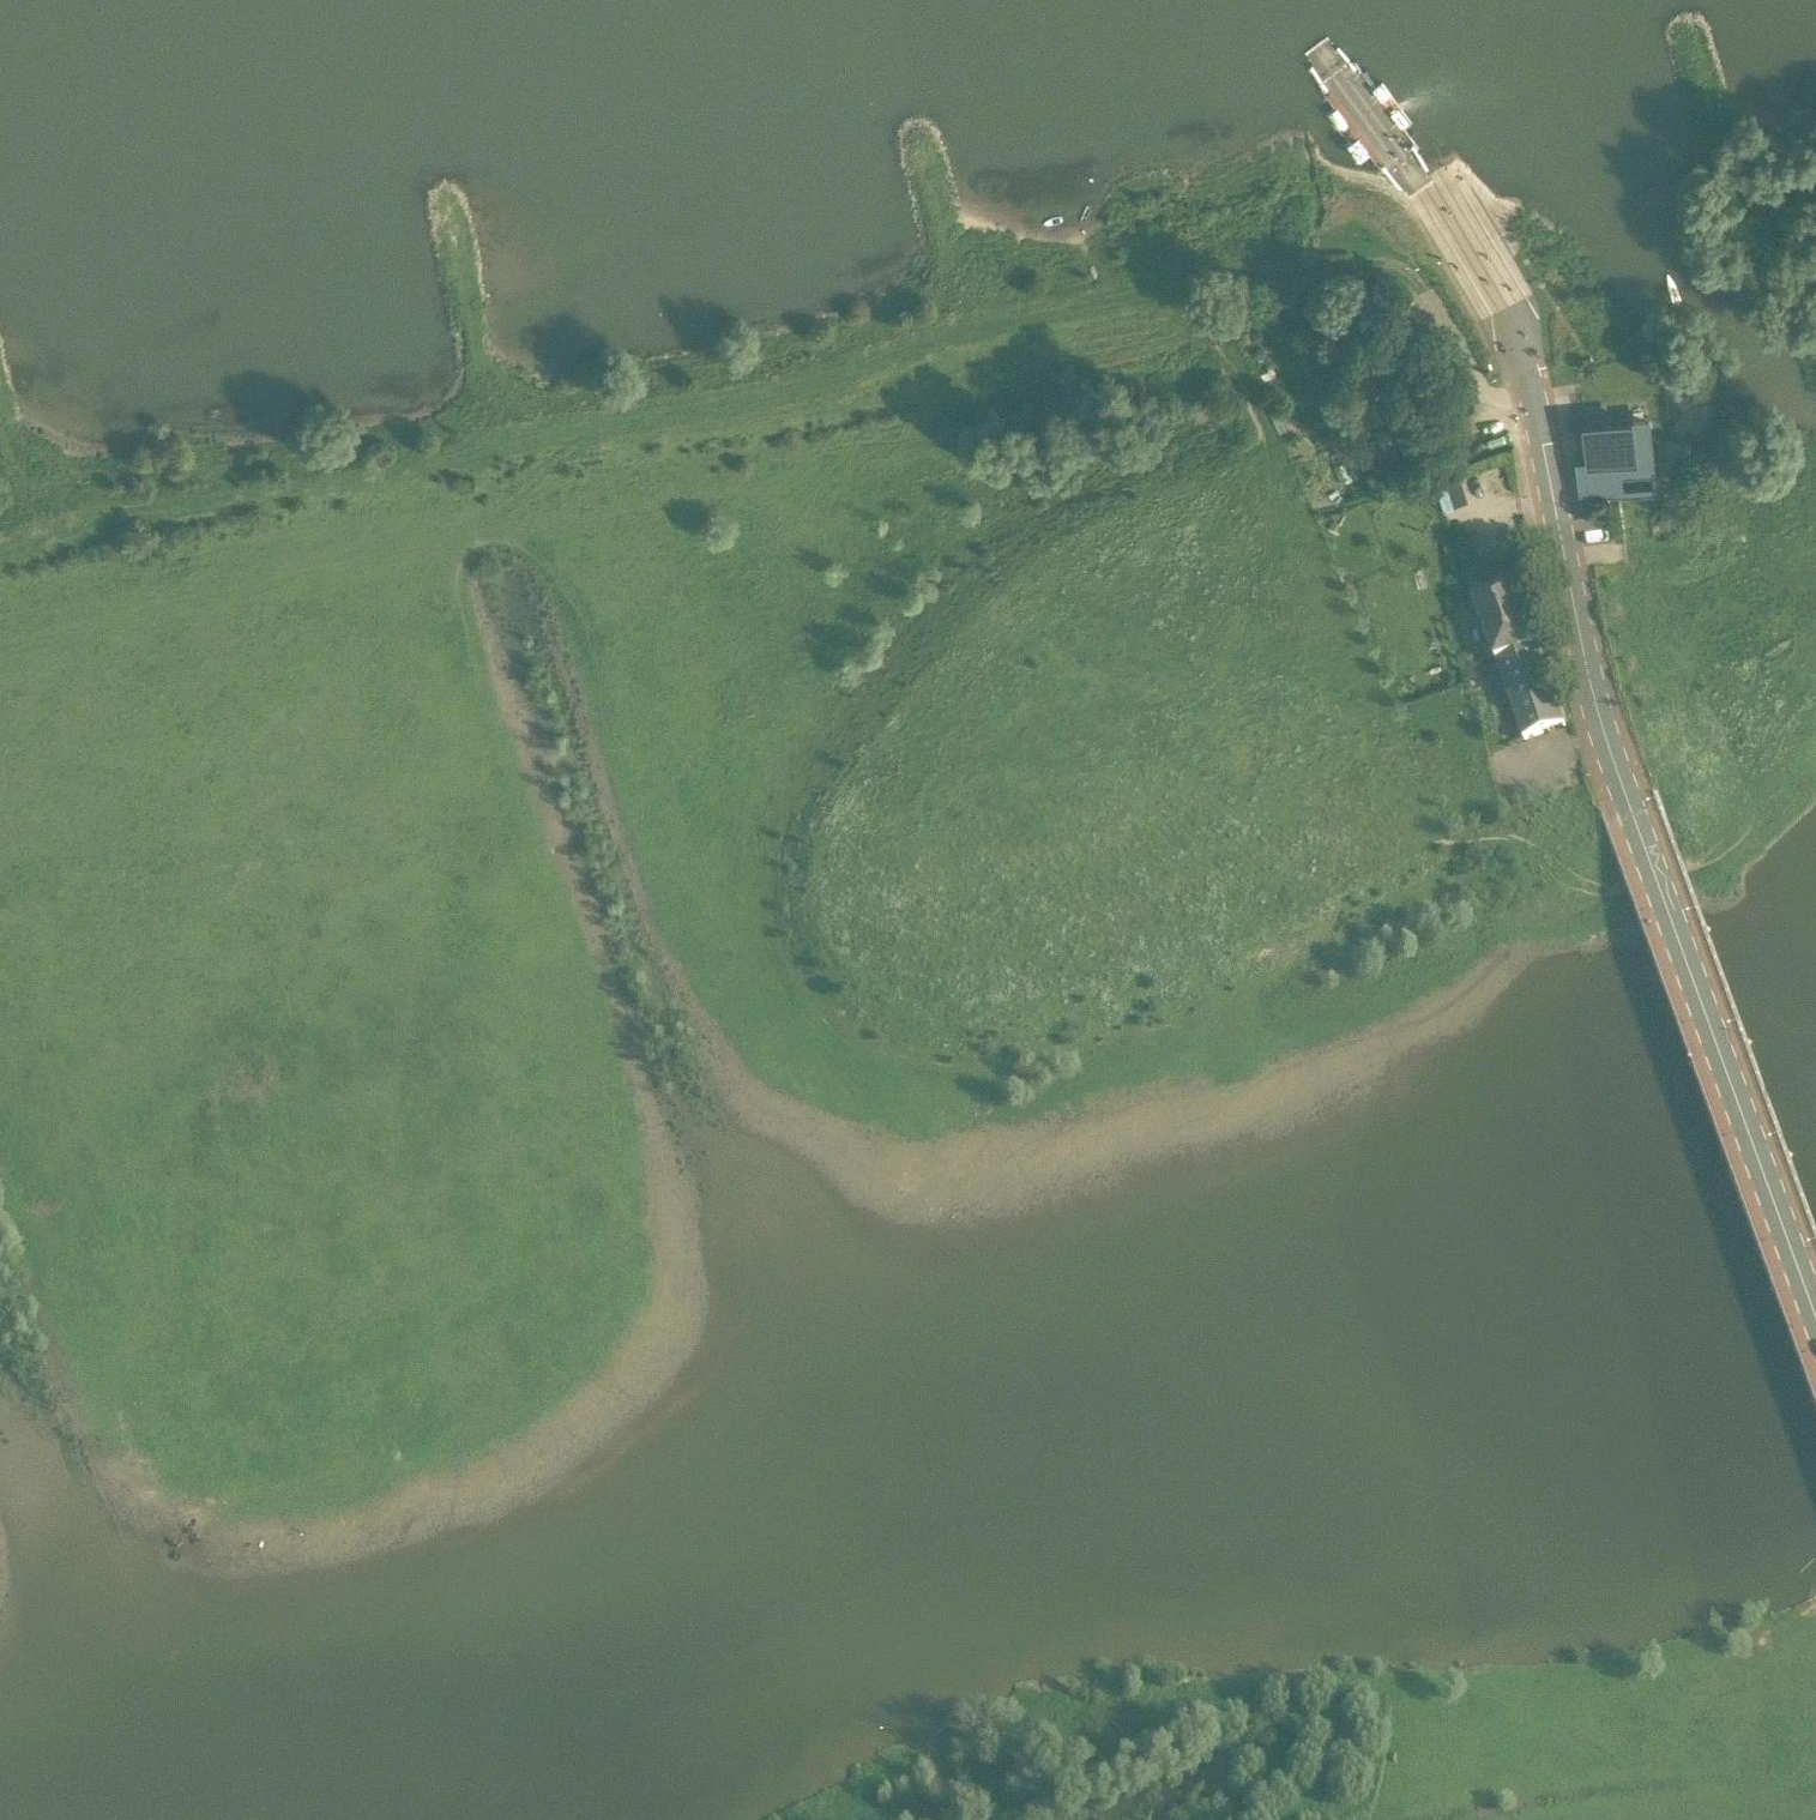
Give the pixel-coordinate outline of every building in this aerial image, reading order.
[(1432,334),(1427,325),(1418,329),(1423,339),(1432,334)] [(1439,406),(1444,422),(1458,418),(1452,401),(1439,406)] [(1575,408),(1566,409),(1569,426),(1578,426),(1575,408)] [(1649,418),(1585,425),(1586,435),(1588,449),(1589,463),(1578,464),(1581,491),(1618,487),(1615,461),(1620,460),(1623,487),(1656,483),(1649,418)] [(1567,733),(1540,655),(1519,596),(1478,610),(1526,747),(1567,733)] [(1475,696),(1495,689),(1489,669),(1468,676),(1475,696)]
